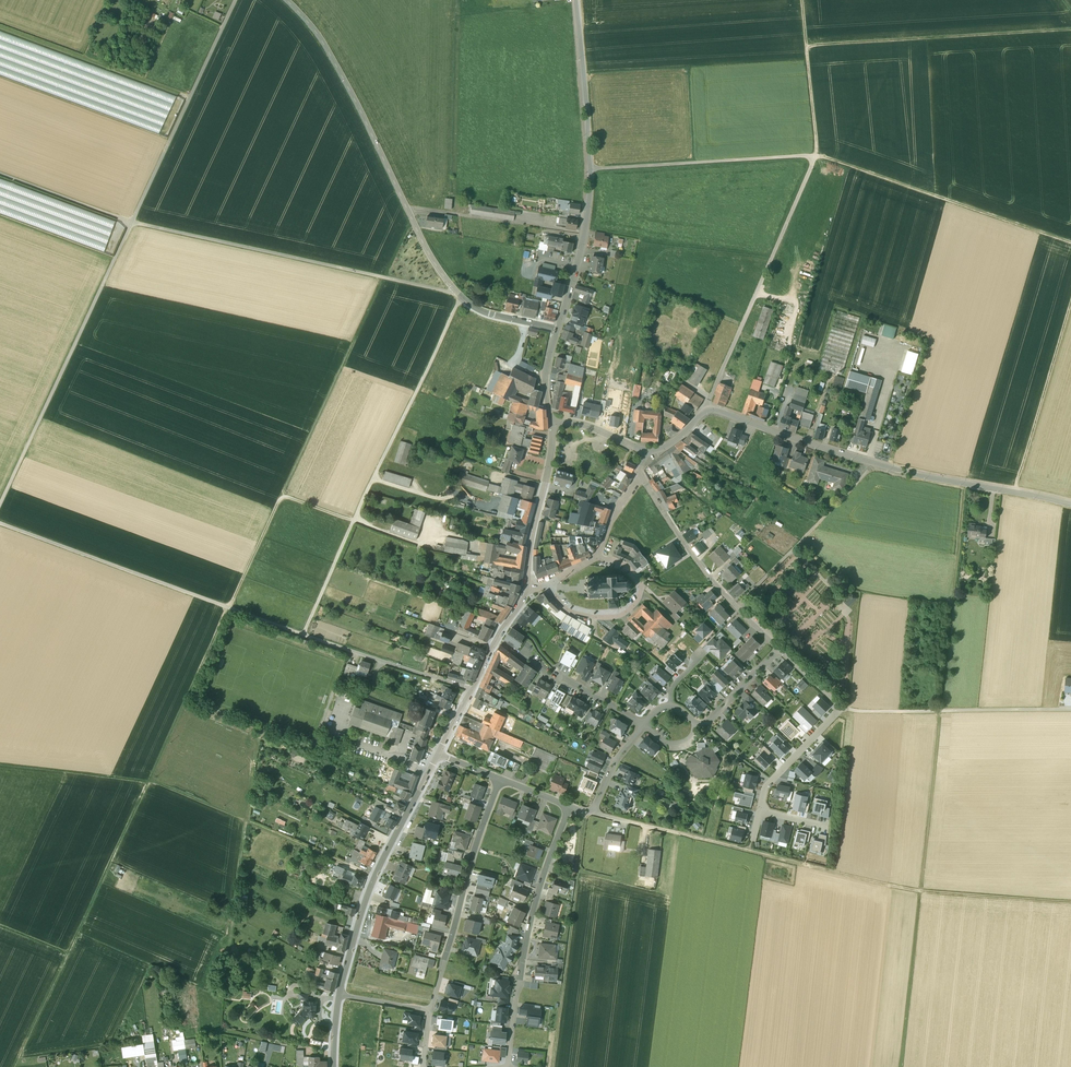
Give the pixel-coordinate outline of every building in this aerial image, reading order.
[(163,131),(176,93),(0,33),(0,76),(163,131)] [(117,218),(0,179),(0,212),(57,231),(57,232),(66,235),(70,236),(70,237),(73,238),(73,240),(106,251),(117,218)] [(445,199),(444,209),(452,210),(453,200),(445,199)] [(579,206),(570,204),(569,211),(569,213),(578,214),(579,206)] [(443,218),(428,216),(426,227),(441,229),(443,218)] [(577,221),(567,219),(566,225),(566,228),(576,230),(577,221)] [(595,235),(593,245),(601,247),(601,245),(606,246),(607,237),(603,237),(595,235)] [(563,239),(549,237),(549,238),(548,245),(561,247),(563,242),(563,239)] [(541,242),(539,249),(547,251),(547,247),(548,245),(543,244),(543,243),(541,242)] [(563,242),(561,247),(561,251),(565,252),(564,254),(567,254),(567,253),(571,253),(573,244),(563,242)] [(593,257),(592,257),(591,264),(591,266),(590,266),(589,271),(600,273),(603,259),(602,258),(593,257)] [(555,271),(543,269),(538,267),(536,278),(542,279),(555,282),(556,283),(558,272),(555,271)] [(556,283),(555,282),(553,291),(552,296),(561,298),(564,285),(556,283)] [(585,289),(575,286),(574,291),(579,293),(583,295),(585,290),(585,289)] [(553,291),(537,287),(535,296),(551,300),(552,296),(553,291)] [(591,293),(588,291),(586,296),(584,295),(581,303),(586,305),(591,293)] [(509,298),(508,298),(505,311),(514,313),(516,307),(512,306),(514,300),(509,298)] [(525,301),(523,307),(522,315),(528,316),(531,302),(525,301)] [(537,304),(531,302),(528,316),(535,318),(536,310),(538,304),(537,304)] [(588,309),(575,305),(575,306),(574,311),(575,311),(574,314),(572,314),(570,322),(580,325),(582,326),(583,326),(580,325),(582,321),(583,318),(585,318),(588,309)] [(764,306),(753,336),(763,340),(774,310),(764,306)] [(551,314),(545,312),(543,320),(554,322),(555,315),(551,314)] [(574,328),(566,324),(564,330),(572,333),(573,331),(574,328)] [(896,328),(884,325),(881,335),(893,339),(896,328)] [(538,330),(528,328),(527,334),(537,336),(538,330)] [(572,333),(564,330),(560,339),(575,344),(576,340),(575,339),(571,337),(572,333)] [(586,332),(585,332),(584,336),(582,341),(589,343),(591,335),(586,332)] [(863,335),(861,343),(873,347),(876,338),(863,335)] [(911,375),(917,353),(906,350),(900,372),(911,375)] [(565,359),(557,357),(555,367),(563,369),(563,367),(565,359)] [(820,368),(842,374),(846,359),(843,358),(840,368),(828,365),(828,368),(823,367),(824,362),(821,362),(820,368)] [(535,368),(521,361),(519,365),(533,372),(535,368)] [(781,365),(771,362),(767,375),(777,378),(781,365)] [(583,368),(570,364),(567,374),(580,378),(583,368)] [(706,369),(699,365),(693,375),(700,379),(706,369)] [(523,373),(513,368),(508,377),(508,378),(510,379),(518,383),(524,386),(529,376),(525,374),(525,373),(523,372),(523,373)] [(493,370),(484,389),(496,395),(500,388),(497,386),(501,378),(508,382),(510,379),(508,378),(508,377),(493,370)] [(882,380),(850,371),(845,386),(866,393),(869,386),(879,389),(882,380)] [(566,376),(558,374),(557,381),(564,383),(566,376)] [(582,378),(567,374),(566,376),(564,383),(580,388),(580,386),(582,378)] [(700,379),(693,375),(690,381),(696,385),(700,379)] [(777,378),(767,375),(764,383),(774,387),(777,378)] [(536,380),(529,376),(524,386),(531,389),(533,390),(536,380)] [(508,382),(501,378),(497,386),(500,388),(496,395),(508,400),(511,395),(515,388),(518,383),(510,379),(508,382)] [(754,379),(747,399),(754,401),(754,403),(760,405),(762,406),(766,395),(763,394),(757,392),(761,381),(754,379)] [(564,383),(557,381),(554,396),(560,397),(561,391),(562,391),(564,383)] [(732,387),(719,382),(715,394),(716,395),(714,402),(724,407),(732,387)] [(524,386),(518,383),(515,388),(517,390),(518,389),(528,394),(529,393),(531,389),(524,386)] [(829,383),(819,413),(821,414),(822,414),(832,384),(829,383)] [(640,386),(635,384),(632,399),(638,400),(640,386)] [(694,393),(681,385),(676,394),(677,396),(677,397),(681,400),(685,403),(687,404),(694,393)] [(879,389),(869,386),(866,393),(866,395),(876,398),(879,389)] [(580,388),(576,387),(571,408),(575,409),(578,395),(580,388)] [(542,392),(533,390),(531,389),(529,393),(532,394),(532,395),(530,401),(529,405),(537,408),(542,392)] [(694,393),(687,404),(693,409),(696,411),(704,399),(694,393)] [(522,399),(511,395),(508,400),(512,402),(513,403),(520,403),(522,399)] [(766,395),(762,406),(760,405),(759,407),(765,409),(770,397),(766,395)] [(866,395),(859,418),(864,420),(869,421),(870,416),(876,398),(866,395)] [(560,397),(554,396),(551,408),(557,410),(560,397)] [(561,396),(558,409),(570,412),(571,408),(571,407),(566,406),(567,398),(561,396)] [(805,403),(792,399),(790,405),(789,407),(790,407),(802,411),(805,403)] [(580,414),(589,416),(592,403),(583,401),(580,414)] [(520,403),(513,403),(512,402),(507,420),(516,423),(522,425),(524,419),(527,409),(529,405),(520,403)] [(592,403),(589,416),(597,418),(599,409),(600,405),(592,403)] [(687,404),(685,403),(683,406),(681,409),(689,415),(693,409),(687,404)] [(752,406),(745,404),(742,413),(750,415),(754,417),(755,413),(751,411),(753,407),(752,406)] [(537,408),(529,405),(527,409),(538,412),(538,418),(546,418),(545,410),(537,408)] [(765,409),(759,407),(757,413),(755,413),(754,417),(764,422),(768,410),(765,409)] [(658,412),(635,410),(633,422),(636,422),(643,423),(644,418),(655,419),(657,419),(658,412)] [(690,419),(678,411),(672,421),(675,424),(682,429),(690,419)] [(813,415),(802,411),(799,421),(798,425),(809,429),(813,415)] [(788,415),(784,413),(779,427),(780,427),(784,428),(784,429),(787,430),(791,419),(791,418),(788,417),(788,415)] [(608,426),(618,428),(620,417),(610,415),(608,426)] [(546,418),(538,418),(538,422),(537,423),(535,423),(534,428),(540,430),(548,430),(547,418),(546,418)] [(535,423),(524,419),(522,425),(528,427),(529,427),(534,428),(535,423)] [(799,421),(791,419),(787,430),(795,432),(798,425),(799,421)] [(642,433),(643,423),(636,422),(635,432),(642,433)] [(522,425),(516,423),(511,444),(530,448),(528,452),(538,455),(542,438),(533,435),(532,440),(525,439),(527,431),(528,427),(522,425)] [(826,426),(820,424),(819,426),(819,427),(819,428),(817,428),(814,437),(822,440),(826,426)] [(673,425),(666,430),(670,437),(677,432),(673,425)] [(862,427),(857,425),(853,437),(851,443),(858,445),(859,441),(867,443),(870,433),(869,432),(870,429),(862,427)] [(742,431),(733,428),(733,429),(731,430),(731,431),(731,432),(728,440),(737,443),(741,434),(742,431)] [(841,430),(833,428),(829,440),(838,442),(841,430)] [(654,434),(642,433),(642,441),(659,443),(660,432),(654,432),(654,434)] [(691,433),(687,437),(683,442),(687,444),(692,439),(696,442),(701,446),(701,445),(703,441),(695,436),(695,435),(691,433)] [(748,437),(741,434),(737,443),(744,446),(748,437)] [(401,441),(395,462),(409,467),(410,463),(406,461),(411,445),(401,441)] [(682,441),(675,446),(680,451),(684,448),(689,451),(691,447),(687,444),(683,442),(682,441)] [(711,447),(703,441),(701,445),(701,446),(700,447),(708,452),(708,451),(711,454),(715,450),(712,447),(711,447)] [(523,450),(512,446),(510,452),(508,451),(507,454),(509,455),(508,460),(519,464),(523,450)] [(675,446),(667,451),(672,459),(673,461),(676,465),(682,462),(676,454),(680,451),(675,446)] [(788,449),(778,446),(774,459),(778,460),(777,462),(782,463),(784,464),(786,457),(788,449)] [(698,449),(697,451),(695,450),(691,447),(689,451),(692,454),(695,454),(696,453),(702,457),(704,454),(703,453),(698,449)] [(667,451),(656,460),(660,466),(668,460),(668,461),(672,459),(667,451)] [(808,459),(800,456),(801,453),(795,451),(792,459),(792,460),(794,461),(792,467),(804,471),(808,459)] [(706,455),(704,454),(702,457),(698,463),(700,464),(705,468),(706,469),(712,460),(706,455)] [(786,457),(784,464),(782,463),(781,466),(786,467),(786,466),(789,458),(786,457)] [(695,461),(690,458),(687,459),(682,462),(676,465),(678,470),(684,466),(687,471),(695,467),(700,464),(698,463),(695,461)] [(824,460),(816,458),(813,466),(822,468),(822,466),(823,466),(824,460)] [(660,466),(656,460),(648,466),(655,474),(663,469),(660,466)] [(634,466),(626,462),(623,469),(631,473),(634,466)] [(669,469),(665,472),(667,477),(671,480),(677,484),(678,484),(680,481),(677,479),(675,477),(681,474),(678,470),(676,465),(669,469)] [(822,468),(813,466),(809,480),(817,483),(819,478),(819,477),(822,468)] [(823,466),(822,466),(822,468),(819,477),(819,478),(840,484),(839,488),(843,490),(847,476),(839,474),(839,472),(823,466)] [(621,472),(615,468),(611,473),(616,477),(613,481),(616,482),(618,479),(622,473),(622,472),(621,472)] [(573,475),(556,471),(555,476),(553,477),(554,478),(553,484),(560,485),(559,487),(562,488),(563,486),(569,488),(571,483),(573,482),(572,480),(573,475)] [(411,479),(385,472),(383,480),(409,487),(411,479)] [(489,482),(460,472),(459,476),(458,479),(456,482),(486,492),(489,482)] [(706,479),(693,472),(690,478),(703,484),(706,479)] [(616,477),(611,473),(608,476),(613,481),(616,477)] [(629,477),(624,474),(620,480),(622,481),(627,485),(631,479),(629,477)] [(608,476),(601,485),(606,489),(613,481),(608,476)] [(517,481),(505,477),(504,481),(503,481),(502,484),(503,484),(501,488),(500,494),(502,494),(512,497),(514,490),(516,483),(517,481)] [(659,483),(657,484),(656,483),(653,479),(649,481),(652,486),(657,492),(661,490),(658,486),(660,485),(659,483)] [(622,481),(619,486),(618,489),(622,492),(627,485),(622,481)] [(524,486),(516,483),(514,490),(522,492),(524,486)] [(534,488),(524,485),(524,486),(522,492),(520,497),(523,497),(530,499),(531,500),(532,494),(534,488)] [(595,489),(589,486),(586,493),(585,498),(589,499),(591,495),(595,489)] [(586,493),(578,491),(578,492),(575,491),(573,499),(582,501),(584,501),(585,498),(586,493)] [(518,499),(502,494),(497,510),(499,511),(507,513),(513,515),(516,506),(519,508),(521,500),(518,499)] [(676,496),(667,500),(665,495),(660,497),(668,511),(674,509),(675,508),(673,504),(678,501),(676,496)] [(555,501),(547,499),(546,503),(545,507),(555,510),(557,502),(555,501)] [(529,503),(521,500),(519,508),(525,509),(525,510),(523,517),(522,516),(520,522),(529,524),(533,512),(535,504),(529,503)] [(590,522),(591,519),(592,515),(594,510),(595,505),(591,504),(588,502),(584,501),(582,501),(578,515),(578,518),(576,524),(584,525),(589,526),(590,522)] [(555,510),(545,507),(544,511),(543,515),(551,517),(553,518),(553,517),(555,510)] [(610,510),(604,508),(603,513),(599,523),(605,525),(610,510)] [(425,513),(415,509),(411,519),(421,523),(425,513)] [(578,515),(570,514),(569,523),(576,524),(578,518),(578,515)] [(409,524),(394,519),(390,531),(415,540),(418,531),(420,528),(409,524)] [(421,523),(411,519),(409,524),(420,528),(421,523)] [(539,521),(536,530),(535,543),(534,550),(533,557),(533,560),(538,560),(538,547),(543,522),(539,521)] [(524,524),(517,522),(516,528),(523,529),(521,533),(526,534),(529,524),(525,523),(524,524)] [(599,523),(595,522),(594,527),(593,530),(598,531),(596,535),(601,537),(605,525),(599,523)] [(981,526),(969,525),(968,535),(970,535),(980,536),(981,530),(981,526)] [(707,529),(701,534),(704,538),(706,540),(712,534),(707,529)] [(745,533),(741,529),(735,535),(741,542),(745,539),(742,536),(745,533)] [(512,531),(510,531),(508,530),(506,535),(510,536),(515,538),(516,538),(516,540),(519,541),(518,545),(523,546),(526,534),(521,533),(512,531)] [(692,530),(691,530),(684,535),(688,543),(696,538),(697,538),(695,535),(692,530)] [(701,534),(699,532),(695,535),(697,538),(696,538),(699,542),(704,538),(701,534)] [(601,537),(596,535),(596,536),(595,539),(590,538),(589,541),(588,543),(598,545),(601,537)] [(582,546),(581,546),(578,537),(575,536),(575,544),(579,555),(581,561),(585,559),(582,546)] [(588,544),(584,543),(585,539),(589,541),(590,538),(583,537),(579,536),(578,537),(581,546),(582,546),(585,559),(591,556),(595,551),(588,544)] [(560,538),(550,538),(551,543),(554,554),(559,552),(558,550),(558,548),(558,545),(560,545),(560,538)] [(481,556),(466,553),(467,546),(446,541),(445,545),(444,544),(443,548),(445,548),(444,551),(461,555),(460,559),(476,561),(480,562),(481,556)] [(634,545),(625,541),(623,547),(632,551),(635,545),(634,545)] [(498,545),(484,542),(481,556),(480,562),(495,564),(496,559),(498,545)] [(699,542),(691,548),(698,556),(705,551),(699,542)] [(518,545),(513,543),(512,544),(511,551),(519,553),(518,558),(524,559),(526,547),(523,546),(518,545)] [(612,555),(614,556),(618,557),(620,553),(623,547),(620,546),(619,545),(616,544),(612,555)] [(672,544),(666,548),(664,549),(661,551),(657,553),(658,554),(667,567),(667,568),(671,565),(673,563),(674,563),(675,562),(681,558),(672,544)] [(641,553),(635,545),(632,551),(637,556),(641,553)] [(575,556),(571,546),(567,548),(567,549),(568,553),(569,554),(568,554),(569,559),(571,565),(581,561),(579,555),(575,556)] [(728,556),(720,547),(710,556),(719,567),(729,558),(730,557),(728,556)] [(733,551),(728,556),(730,557),(729,558),(732,561),(736,557),(737,555),(733,551)] [(561,559),(559,552),(554,554),(555,558),(556,562),(558,570),(571,565),(569,559),(565,561),(562,562),(561,559)] [(630,557),(620,553),(618,557),(618,558),(627,562),(630,557)] [(637,556),(633,559),(630,557),(627,562),(629,562),(635,570),(640,566),(647,560),(641,553),(637,556)] [(732,561),(729,563),(731,565),(732,565),(734,567),(740,561),(736,557),(732,561)] [(517,563),(496,559),(495,564),(523,569),(524,559),(518,558),(517,563)] [(555,558),(551,559),(550,558),(549,559),(549,558),(545,559),(544,560),(545,566),(556,562),(555,558)] [(647,560),(640,566),(642,569),(649,564),(647,560)] [(556,562),(545,566),(549,574),(558,570),(556,562)] [(731,565),(721,574),(722,575),(723,574),(726,577),(725,578),(726,578),(730,583),(740,574),(734,567),(732,565),(731,565)] [(503,567),(495,566),(492,578),(494,579),(500,580),(501,578),(502,573),(503,567)] [(538,569),(533,571),(537,579),(542,576),(549,574),(545,566),(542,568),(538,569)] [(514,569),(503,567),(502,573),(510,575),(513,576),(514,569)] [(524,570),(514,569),(513,576),(515,576),(514,579),(522,581),(524,570)] [(616,577),(609,577),(609,576),(608,576),(609,577),(608,577),(608,578),(604,578),(604,577),(603,577),(603,578),(599,578),(599,577),(598,577),(598,578),(593,578),(593,577),(592,577),(592,578),(588,578),(588,577),(587,577),(587,578),(587,579),(585,579),(585,580),(587,580),(587,584),(587,583),(585,583),(585,585),(584,585),(584,586),(585,586),(585,591),(584,591),(584,592),(586,592),(586,594),(587,594),(587,593),(588,597),(587,597),(587,598),(588,598),(588,599),(589,599),(589,598),(593,598),(593,599),(594,599),(594,598),(598,598),(598,599),(600,599),(600,598),(604,597),(604,599),(605,599),(605,597),(609,597),(609,598),(610,598),(610,599),(609,599),(609,609),(619,608),(619,598),(618,598),(619,598),(619,597),(620,598),(620,599),(621,599),(621,598),(623,597),(624,597),(623,596),(624,594),(625,594),(625,593),(624,593),(624,592),(628,592),(629,593),(629,592),(629,591),(631,589),(632,589),(632,588),(631,588),(631,585),(632,585),(631,584),(630,584),(628,583),(629,582),(628,581),(627,582),(623,582),(624,581),(625,581),(625,580),(624,580),(623,578),(623,577),(622,577),(620,577),(620,575),(619,575),(619,577),(618,577),(617,577),(617,576),(616,576),(616,577)] [(500,580),(494,579),(493,583),(498,584),(497,585),(509,588),(511,583),(500,580)] [(742,581),(739,584),(732,591),(738,597),(744,590),(743,588),(746,585),(742,581)] [(521,585),(511,583),(509,588),(508,591),(508,593),(514,595),(518,596),(521,585)] [(499,593),(501,590),(492,587),(487,586),(484,594),(488,595),(487,599),(491,600),(491,599),(494,600),(496,596),(489,593),(490,591),(495,593),(496,591),(499,593)] [(553,600),(547,591),(536,598),(539,602),(541,604),(545,602),(547,604),(548,603),(554,609),(557,612),(558,611),(561,609),(555,603),(553,600)] [(711,591),(705,597),(700,601),(700,602),(705,607),(705,608),(711,603),(717,597),(711,591)] [(676,592),(669,599),(668,598),(663,602),(668,608),(669,607),(675,612),(685,602),(676,592)] [(849,606),(857,598),(852,593),(844,602),(849,606)] [(510,600),(503,598),(500,604),(512,608),(518,596),(514,595),(510,600)] [(503,598),(496,596),(494,600),(493,602),(494,602),(500,604),(503,598)] [(493,602),(492,601),(490,605),(502,610),(498,617),(503,620),(512,608),(500,604),(493,602)] [(711,603),(705,608),(705,607),(704,608),(707,611),(713,605),(711,603)] [(653,614),(643,604),(632,615),(636,619),(642,613),(651,622),(652,621),(656,621),(666,631),(672,625),(658,610),(653,614)] [(724,609),(719,605),(710,614),(719,623),(721,625),(723,622),(729,616),(723,610),(724,609)] [(529,607),(521,616),(528,622),(531,624),(538,615),(529,607)] [(488,612),(477,608),(475,614),(486,618),(487,618),(495,621),(498,617),(488,612)] [(557,612),(554,609),(551,612),(556,617),(564,622),(587,635),(591,629),(568,616),(565,615),(560,612),(558,611),(557,612)] [(464,615),(460,625),(468,628),(472,618),(474,614),(466,611),(464,615)] [(680,619),(674,613),(671,616),(677,621),(680,619)] [(475,614),(474,614),(472,618),(485,622),(483,626),(492,630),(496,622),(495,621),(487,618),(475,614)] [(636,619),(632,615),(628,619),(631,622),(640,631),(641,632),(645,628),(636,619)] [(528,622),(521,616),(517,622),(524,627),(528,622)] [(746,631),(735,620),(728,627),(733,632),(738,638),(739,638),(746,631)] [(666,631),(656,621),(652,621),(645,628),(641,632),(647,637),(648,636),(655,642),(661,636),(666,631)] [(591,638),(563,622),(560,628),(587,644),(591,638)] [(640,631),(631,622),(623,630),(627,634),(628,634),(631,637),(634,634),(636,636),(640,631)] [(723,622),(721,625),(719,623),(716,626),(720,630),(726,625),(723,622)] [(438,627),(429,624),(426,635),(434,638),(437,631),(438,627)] [(704,638),(710,630),(703,624),(697,631),(704,638)] [(468,628),(460,625),(459,629),(467,633),(469,629),(468,628)] [(492,630),(483,626),(480,634),(478,638),(486,642),(492,630)] [(512,628),(503,640),(517,649),(521,643),(520,642),(524,636),(512,628)] [(480,634),(469,629),(467,633),(478,638),(480,634)] [(620,633),(613,629),(604,640),(609,644),(613,639),(622,645),(621,646),(624,649),(628,643),(618,636),(620,633)] [(663,648),(670,640),(667,637),(669,634),(666,631),(661,636),(655,642),(663,648)] [(451,635),(442,632),(442,633),(439,640),(448,643),(451,635)] [(752,637),(745,644),(753,652),(760,644),(752,637)] [(712,638),(707,644),(711,647),(716,642),(712,638)] [(738,638),(733,644),(736,647),(742,641),(739,638),(738,638)] [(722,641),(719,645),(716,642),(711,647),(712,648),(711,650),(720,659),(730,648),(722,641)] [(470,648),(458,644),(455,651),(464,654),(467,656),(469,651),(470,648)] [(753,652),(745,644),(735,654),(744,662),(753,652)] [(453,648),(444,645),(441,651),(453,655),(455,651),(453,650),(453,648)] [(485,652),(473,646),(471,651),(469,651),(467,656),(470,657),(481,661),(485,652)] [(511,654),(500,646),(495,653),(486,671),(491,675),(492,674),(502,681),(505,683),(510,686),(514,680),(494,668),(500,657),(506,662),(507,660),(511,654)] [(464,654),(455,651),(453,655),(452,656),(455,657),(453,664),(459,666),(462,658),(464,654)] [(575,656),(566,651),(560,662),(569,667),(569,665),(573,658),(575,656)] [(668,666),(673,670),(676,667),(677,668),(680,665),(679,664),(682,661),(675,653),(672,657),(671,656),(668,659),(668,660),(665,663),(668,666)] [(524,665),(511,654),(507,660),(521,670),(524,665)] [(481,661),(470,657),(469,661),(473,663),(473,664),(474,664),(473,668),(478,670),(482,661),(481,661)] [(578,660),(573,658),(569,665),(574,667),(578,660)] [(588,661),(583,658),(576,670),(583,674),(585,672),(587,673),(588,672),(593,664),(592,662),(589,660),(588,661)] [(370,664),(362,661),(360,665),(359,664),(358,667),(359,667),(359,669),(361,670),(360,674),(366,676),(370,664)] [(737,665),(733,661),(729,665),(739,675),(743,670),(737,665)] [(782,664),(789,671),(792,668),(785,661),(782,664)] [(451,666),(441,662),(439,670),(437,675),(447,678),(448,673),(450,667),(451,666)] [(603,665),(598,662),(594,669),(597,671),(599,667),(601,668),(603,665)] [(358,667),(347,663),(344,670),(355,674),(358,667)] [(783,679),(790,671),(789,671),(782,664),(775,671),(783,679)] [(525,665),(515,679),(519,682),(522,684),(523,682),(527,685),(535,674),(531,671),(532,669),(529,667),(529,668),(525,665)] [(739,675),(729,665),(725,669),(729,673),(735,679),(739,675)] [(675,672),(673,670),(668,666),(665,668),(672,675),(675,672)] [(439,670),(429,667),(428,672),(437,675),(439,670)] [(601,668),(599,667),(597,671),(592,679),(602,685),(609,673),(601,668)] [(478,670),(473,668),(472,670),(467,669),(466,671),(463,678),(461,682),(465,683),(466,679),(474,681),(478,670)] [(670,677),(660,668),(660,669),(658,668),(654,672),(656,673),(653,676),(657,680),(663,685),(670,677)] [(729,683),(716,670),(711,675),(718,682),(724,687),(729,683)] [(491,675),(486,671),(479,687),(485,690),(487,684),(491,675)] [(619,673),(614,671),(610,678),(613,680),(614,677),(616,678),(619,673)] [(585,672),(583,674),(581,678),(587,681),(591,674),(588,672),(587,673),(585,672)] [(463,678),(448,673),(447,678),(461,682),(463,678)] [(657,680),(653,676),(651,674),(648,678),(650,679),(655,683),(657,680)] [(774,680),(770,676),(763,682),(770,689),(771,688),(772,688),(775,690),(779,686),(780,687),(773,680),(774,680)] [(616,678),(614,677),(613,680),(608,689),(611,691),(612,690),(617,693),(618,690),(621,686),(622,682),(619,680),(619,679),(616,678)] [(783,684),(776,677),(774,680),(773,680),(780,687),(783,684)] [(535,686),(533,691),(538,694),(545,682),(539,679),(535,686)] [(807,684),(802,680),(798,685),(802,689),(807,684)] [(545,682),(538,694),(544,697),(547,692),(551,685),(545,682)] [(712,686),(708,682),(705,685),(706,686),(707,686),(712,691),(715,688),(712,686)] [(724,687),(718,682),(715,684),(721,690),(724,688),(724,687)] [(721,690),(715,684),(712,686),(715,688),(719,692),(721,690)] [(653,686),(651,685),(650,686),(644,694),(648,697),(648,699),(649,700),(650,700),(651,701),(656,696),(655,695),(658,691),(653,686)] [(767,691),(761,685),(759,687),(765,694),(765,693),(767,691)] [(499,692),(490,686),(485,693),(495,698),(499,692)] [(712,691),(707,686),(706,686),(702,691),(704,693),(701,695),(702,696),(704,698),(708,702),(709,701),(711,701),(711,698),(715,694),(712,691)] [(485,690),(479,687),(474,697),(476,698),(480,700),(481,697),(484,692),(485,690)] [(765,694),(759,687),(758,688),(758,689),(757,690),(755,691),(752,694),(764,705),(767,702),(770,699),(765,693),(765,694)] [(455,693),(450,691),(451,689),(448,688),(447,691),(445,690),(442,697),(451,702),(455,693)] [(554,705),(558,707),(565,694),(557,689),(555,692),(550,700),(550,701),(554,704),(554,705)] [(485,693),(484,692),(481,697),(491,702),(489,704),(494,707),(498,700),(495,698),(485,693)] [(414,701),(423,705),(426,699),(416,695),(414,701)] [(568,695),(563,704),(566,705),(566,706),(571,697),(568,695)] [(749,695),(744,701),(745,702),(749,706),(751,703),(753,705),(756,702),(749,695)] [(577,699),(572,696),(571,697),(566,706),(566,705),(566,706),(567,707),(574,711),(580,700),(577,698),(577,699)] [(634,696),(631,700),(632,701),(629,705),(635,709),(635,710),(636,712),(638,711),(639,710),(639,709),(643,705),(645,704),(640,699),(639,698),(638,699),(634,696)] [(451,702),(442,697),(440,700),(438,705),(448,709),(451,702)] [(480,700),(476,698),(472,706),(479,710),(482,704),(486,705),(487,703),(480,700)] [(498,700),(494,707),(499,709),(504,700),(499,698),(498,700)] [(707,705),(699,698),(697,701),(704,708),(707,705)] [(697,701),(695,699),(693,699),(691,701),(691,703),(688,706),(697,715),(704,708),(697,701)] [(829,707),(821,699),(813,706),(816,708),(822,714),(829,707)] [(361,709),(355,707),(349,723),(360,727),(369,702),(363,700),(361,709)] [(574,711),(573,713),(578,715),(578,714),(582,716),(584,713),(585,712),(588,706),(588,705),(583,702),(580,700),(574,711)] [(402,714),(369,702),(360,727),(388,737),(393,725),(397,727),(398,726),(399,722),(402,714)] [(749,706),(745,702),(736,711),(737,713),(737,715),(740,717),(741,717),(743,719),(747,715),(750,718),(752,715),(753,716),(754,716),(756,714),(756,712),(752,708),(754,707),(754,705),(753,705),(751,703),(749,706)] [(435,711),(423,707),(416,728),(428,732),(429,728),(430,725),(432,718),(433,718),(434,715),(433,715),(435,711)] [(822,715),(822,714),(816,708),(812,712),(819,719),(822,715)] [(804,709),(795,718),(802,724),(803,722),(809,728),(816,720),(804,709)] [(595,712),(593,711),(592,712),(588,720),(596,725),(602,716),(599,714),(599,713),(595,710),(595,712)] [(497,730),(498,731),(504,717),(494,712),(491,719),(485,717),(483,723),(488,725),(488,726),(497,730)] [(537,718),(546,723),(548,719),(539,715),(537,718)] [(484,724),(464,716),(461,721),(481,729),(484,724)] [(626,724),(617,719),(617,720),(614,718),(612,719),(611,721),(611,723),(612,724),(610,727),(611,730),(614,732),(618,731),(618,733),(622,735),(626,727),(626,724)] [(796,728),(788,720),(779,729),(791,740),(796,735),(798,737),(799,735),(798,734),(800,732),(796,728)] [(737,728),(731,722),(728,725),(734,732),(737,728)] [(802,724),(800,726),(806,732),(810,728),(809,728),(803,722),(802,724)] [(726,723),(723,726),(722,725),(717,731),(726,740),(734,732),(728,725),(726,723)] [(469,729),(459,724),(454,735),(460,738),(468,741),(488,750),(493,740),(492,740),(479,734),(469,730),(469,729)] [(485,725),(484,724),(481,729),(479,734),(492,740),(494,735),(497,730),(488,726),(485,725)] [(397,727),(393,725),(388,737),(387,741),(397,744),(403,729),(397,727)] [(806,733),(799,726),(796,728),(800,732),(798,734),(799,735),(801,737),(806,733)] [(428,732),(416,728),(415,731),(421,733),(417,746),(424,749),(427,739),(425,738),(428,732)] [(520,748),(523,742),(514,738),(510,736),(498,731),(497,730),(494,735),(498,738),(520,748)] [(610,734),(603,730),(600,735),(605,739),(606,737),(608,738),(610,734)] [(783,742),(785,739),(779,734),(776,736),(783,742)] [(608,738),(606,737),(605,739),(601,746),(610,752),(616,743),(608,738)] [(655,743),(647,737),(640,746),(650,753),(653,753),(658,746),(655,744),(655,743)] [(770,745),(782,757),(790,749),(777,738),(770,745)] [(816,759),(821,764),(829,757),(830,758),(833,754),(832,753),(833,752),(822,741),(810,754),(816,759)] [(417,746),(414,745),(409,759),(419,762),(421,757),(422,754),(424,749),(417,746)] [(763,751),(769,756),(772,753),(765,746),(760,751),(762,752),(763,751)] [(535,747),(529,762),(530,766),(549,774),(557,756),(535,747)] [(709,748),(703,748),(703,750),(698,752),(692,756),(691,755),(690,758),(689,757),(687,761),(687,763),(687,764),(695,776),(696,776),(697,778),(711,777),(712,776),(714,776),(717,769),(716,768),(719,763),(718,761),(719,760),(712,749),(710,749),(709,748)] [(769,756),(763,751),(762,752),(756,758),(763,764),(766,768),(773,760),(769,756)] [(596,753),(593,752),(590,759),(601,764),(604,757),(596,753)] [(509,760),(494,753),(490,762),(497,765),(497,764),(504,768),(506,764),(508,764),(509,760)] [(763,764),(756,758),(754,761),(760,767),(763,764)] [(601,764),(590,759),(587,766),(590,767),(598,770),(601,764)] [(519,765),(509,760),(508,764),(514,767),(512,770),(516,772),(519,765)] [(802,762),(794,771),(804,780),(812,772),(802,762)] [(623,764),(620,770),(626,773),(627,770),(630,771),(631,768),(623,764)] [(820,774),(824,768),(817,764),(812,770),(814,772),(813,774),(817,777),(819,774),(820,774)] [(402,771),(394,768),(388,784),(389,784),(394,786),(396,787),(398,781),(400,776),(402,771)] [(598,774),(597,774),(589,770),(586,777),(595,781),(598,774)] [(639,775),(630,771),(627,770),(626,773),(624,776),(625,776),(623,781),(632,785),(635,779),(637,780),(639,779),(640,777),(639,775)] [(413,775),(402,771),(400,776),(411,780),(413,775)] [(450,773),(446,771),(441,781),(439,781),(437,787),(446,790),(448,786),(449,786),(453,776),(450,774),(450,773)] [(757,777),(747,774),(744,786),(753,789),(754,789),(755,785),(756,785),(757,781),(756,781),(757,777)] [(409,785),(398,781),(396,787),(398,788),(399,788),(403,790),(412,793),(417,777),(413,775),(411,780),(409,785)] [(596,782),(584,776),(580,785),(583,787),(583,788),(592,792),(596,782)] [(557,779),(553,777),(553,778),(551,778),(550,781),(551,782),(550,783),(552,784),(550,789),(553,790),(555,790),(563,793),(566,786),(561,783),(563,779),(558,777),(557,779)] [(396,787),(394,786),(389,784),(386,790),(394,794),(398,788),(396,787)] [(475,784),(470,796),(470,797),(481,800),(485,787),(475,784)] [(790,788),(778,785),(776,794),(780,795),(780,796),(783,797),(784,796),(788,797),(789,791),(790,788)] [(637,790),(626,786),(624,792),(624,793),(630,795),(631,791),(636,793),(637,790)] [(399,797),(403,790),(399,788),(398,788),(394,794),(399,797)] [(412,793),(403,790),(399,797),(407,801),(412,793)] [(630,795),(624,793),(624,792),(621,791),(616,805),(622,808),(623,809),(626,810),(627,810),(629,806),(628,804),(631,796),(635,797),(636,793),(631,791),(630,795)] [(752,801),(752,797),(749,796),(744,794),(735,792),(734,797),(740,799),(739,804),(751,807),(753,801),(752,801)] [(802,795),(796,793),(794,799),(795,800),(793,809),(804,812),(804,811),(806,803),(808,797),(801,796),(802,795)] [(826,807),(828,801),(815,798),(814,802),(815,802),(812,813),(820,815),(821,810),(824,811),(825,807),(826,807)] [(509,801),(502,799),(496,813),(502,815),(504,810),(510,812),(512,813),(513,811),(516,803),(510,800),(509,801)] [(374,805),(375,806),(383,810),(385,807),(386,804),(377,800),(374,805)] [(445,805),(432,801),(431,806),(432,806),(429,816),(433,817),(435,818),(439,819),(441,810),(448,813),(450,807),(445,805)] [(405,806),(397,802),(393,809),(392,811),(400,815),(405,806)] [(481,807),(469,803),(469,804),(471,804),(466,818),(464,817),(464,818),(476,822),(481,807)] [(535,810),(522,805),(518,817),(530,821),(530,822),(531,819),(535,810)] [(383,810),(375,806),(373,811),(369,817),(368,819),(376,822),(378,818),(383,810)] [(820,815),(820,816),(828,818),(829,808),(826,807),(825,807),(824,811),(821,810),(820,815)] [(368,808),(365,815),(369,817),(373,811),(368,808)] [(336,814),(330,811),(327,818),(332,821),(336,814)] [(747,820),(748,814),(742,813),(737,812),(735,821),(747,824),(748,821),(747,820)] [(550,818),(542,815),(539,822),(537,829),(538,830),(550,835),(556,819),(551,817),(550,818)] [(382,819),(378,818),(376,822),(384,827),(385,825),(386,822),(382,819)] [(396,822),(389,818),(386,822),(385,825),(393,829),(396,822)] [(369,827),(360,823),(359,826),(346,819),(342,827),(351,832),(353,833),(356,827),(366,833),(369,827)] [(531,819),(530,822),(530,821),(527,830),(532,831),(536,821),(531,819)] [(772,830),(774,824),(764,821),(761,834),(771,837),(772,830)] [(437,825),(426,822),(424,828),(428,829),(426,836),(427,836),(434,838),(435,834),(436,834),(438,830),(436,829),(437,825)] [(780,834),(778,841),(787,844),(791,827),(782,824),(780,834)] [(424,828),(417,826),(414,836),(426,839),(427,836),(426,836),(428,829),(424,828)] [(366,833),(356,827),(353,833),(351,832),(349,835),(360,839),(362,840),(366,833)] [(737,829),(733,828),(731,833),(730,840),(741,842),(744,832),(744,830),(737,829)] [(804,831),(797,830),(794,844),(804,846),(805,841),(806,837),(803,836),(804,831)] [(465,835),(455,831),(453,837),(457,838),(454,847),(465,850),(469,836),(465,835)] [(621,836),(606,834),(605,844),(620,846),(621,841),(621,836)] [(827,836),(819,834),(818,839),(824,840),(823,845),(825,846),(827,836)] [(818,839),(813,838),(810,852),(816,853),(817,853),(817,852),(820,853),(821,853),(823,845),(824,840),(818,839)] [(425,846),(412,842),(411,847),(413,847),(412,850),(411,850),(409,857),(421,860),(425,846)] [(532,845),(530,845),(526,855),(538,860),(542,850),(532,845)] [(376,853),(368,848),(366,852),(364,855),(372,859),(376,853)] [(661,851),(649,849),(645,876),(657,878),(661,851)] [(462,853),(454,850),(453,853),(452,857),(453,858),(460,860),(462,853)] [(453,853),(448,852),(444,866),(445,866),(444,870),(448,871),(448,874),(452,875),(452,877),(455,877),(456,877),(457,876),(458,872),(460,873),(462,866),(451,863),(453,858),(452,857),(453,853)] [(364,855),(363,858),(361,862),(368,866),(372,859),(364,855)] [(411,866),(401,862),(400,865),(398,866),(396,869),(408,875),(411,866)] [(535,869),(520,864),(518,870),(519,871),(518,875),(521,876),(520,879),(525,880),(530,882),(535,869)] [(347,870),(336,866),(334,871),(332,876),(341,880),(343,875),(345,876),(347,870)] [(408,875),(396,869),(394,873),(395,875),(394,878),(404,883),(408,875)] [(360,875),(355,873),(354,875),(352,879),(351,883),(360,887),(361,887),(365,879),(363,879),(363,878),(360,877),(360,875)] [(494,878),(478,874),(477,880),(478,880),(477,883),(491,887),(492,887),(492,886),(494,879),(494,878)] [(345,876),(343,875),(341,880),(351,883),(352,879),(345,876)] [(568,883),(555,879),(552,888),(552,889),(557,891),(558,889),(559,889),(559,890),(560,890),(565,891),(568,883)] [(491,887),(477,883),(475,892),(488,895),(491,887)] [(385,893),(384,896),(393,900),(398,888),(389,884),(387,891),(385,893)] [(518,886),(514,884),(514,885),(509,895),(524,901),(528,890),(518,886)] [(434,898),(430,897),(432,890),(425,889),(422,902),(430,903),(429,904),(433,905),(434,898)] [(449,895),(436,891),(434,898),(433,905),(447,909),(449,903),(447,902),(449,895)] [(488,895),(475,892),(474,896),(483,899),(482,900),(487,902),(488,895)] [(474,896),(473,896),(470,909),(480,911),(482,900),(483,899),(474,896)] [(507,901),(499,897),(497,904),(504,907),(507,901)] [(552,903),(546,901),(546,902),(542,913),(555,917),(559,905),(552,903)] [(355,909),(347,906),(346,911),(345,914),(351,915),(353,916),(355,909)] [(386,908),(378,906),(376,914),(377,914),(384,916),(386,908)] [(525,913),(515,907),(508,921),(518,926),(525,913)] [(390,909),(386,908),(384,916),(389,917),(390,918),(392,910),(390,909)] [(384,916),(377,914),(371,936),(383,939),(385,934),(387,926),(389,917),(384,916)] [(440,914),(439,914),(439,916),(435,915),(433,924),(443,927),(446,916),(440,914)] [(390,918),(389,917),(387,926),(405,931),(408,922),(397,919),(390,918)] [(491,918),(484,917),(482,923),(489,925),(491,918)] [(481,923),(466,919),(464,930),(478,934),(481,923)] [(419,925),(408,922),(405,931),(417,934),(419,925)] [(551,923),(546,922),(546,923),(543,936),(550,938),(550,936),(554,937),(556,930),(558,930),(559,925),(551,923)] [(334,925),(326,923),(324,934),(326,935),(326,936),(327,936),(327,935),(331,936),(334,925)] [(428,932),(424,931),(424,932),(421,943),(431,946),(431,947),(437,949),(440,935),(428,932)] [(317,942),(325,944),(326,940),(327,936),(326,936),(326,935),(324,934),(323,937),(319,936),(317,942)] [(348,936),(341,934),(339,938),(338,943),(346,944),(348,936)] [(517,937),(507,936),(506,944),(504,946),(505,948),(504,948),(512,953),(513,951),(514,952),(517,947),(515,946),(517,937)] [(476,940),(467,938),(465,944),(464,944),(462,950),(469,951),(469,953),(475,955),(476,951),(478,951),(480,942),(480,941),(476,940)] [(346,944),(338,943),(337,947),(336,951),(337,951),(337,953),(340,954),(340,952),(344,953),(346,944)] [(555,945),(540,944),(539,957),(547,958),(556,959),(556,953),(554,953),(555,945)] [(503,951),(497,948),(497,949),(498,950),(493,959),(491,962),(502,969),(506,964),(505,963),(506,963),(506,962),(506,961),(507,961),(507,960),(509,962),(512,957),(510,955),(512,953),(504,948),(503,951)] [(392,951),(389,950),(384,949),(380,965),(393,968),(397,952),(392,951)] [(340,957),(326,952),(324,958),(324,959),(329,961),(332,962),(332,964),(337,965),(340,957)] [(428,959),(415,956),(412,966),(419,968),(417,976),(423,978),(428,959)] [(329,961),(324,959),(324,958),(320,957),(319,962),(328,965),(329,961)] [(545,965),(542,964),(541,967),(536,966),(535,978),(538,978),(548,980),(549,969),(549,968),(549,967),(545,967),(545,965)] [(554,967),(551,967),(551,969),(549,969),(548,980),(552,980),(552,979),(553,978),(556,978),(557,969),(557,968),(554,968),(554,967)] [(315,975),(307,971),(302,981),(311,985),(315,986),(317,983),(317,981),(314,981),(315,975)] [(338,973),(330,971),(328,976),(328,978),(336,981),(338,973)] [(328,978),(327,978),(325,985),(324,988),(334,991),(336,981),(328,978)] [(498,995),(507,997),(509,981),(496,979),(495,988),(491,988),(490,994),(498,995)] [(454,985),(447,983),(445,993),(458,997),(460,987),(454,985)] [(507,997),(498,995),(497,1003),(507,1004),(508,997),(507,997)] [(453,1005),(454,1004),(448,1002),(442,1000),(439,1009),(442,1010),(442,1011),(447,1013),(447,1012),(451,1013),(453,1005)] [(316,1002),(306,1001),(306,1009),(304,1011),(303,1009),(292,1019),(297,1025),(308,1015),(310,1017),(312,1017),(314,1016),(314,1013),(315,1013),(316,1002)] [(520,1007),(519,1014),(527,1015),(528,1008),(533,1009),(533,1005),(524,1003),(523,1007),(520,1007)] [(508,1008),(497,1007),(495,1020),(501,1021),(506,1022),(506,1018),(507,1018),(508,1012),(507,1012),(508,1008)] [(533,1009),(528,1008),(527,1015),(527,1016),(528,1016),(527,1025),(538,1026),(540,1010),(533,1009)] [(419,1020),(420,1016),(412,1015),(409,1014),(408,1020),(407,1023),(417,1025),(418,1025),(419,1020)] [(446,1019),(438,1018),(437,1019),(437,1024),(439,1024),(439,1028),(446,1029),(446,1027),(451,1028),(452,1020),(446,1019)] [(417,1036),(417,1033),(411,1032),(404,1031),(403,1040),(408,1041),(416,1043),(416,1040),(417,1039),(418,1037),(417,1036)] [(506,1032),(491,1031),(490,1038),(488,1038),(487,1045),(492,1045),(492,1042),(504,1044),(506,1032)] [(144,1035),(142,1036),(143,1043),(154,1041),(152,1034),(146,1035),(144,1035)] [(446,1036),(434,1034),(432,1044),(437,1045),(444,1046),(444,1045),(446,1036)] [(195,1039),(184,1040),(185,1049),(196,1048),(195,1039)] [(184,1040),(172,1042),(173,1051),(178,1050),(185,1049),(184,1040)] [(154,1041),(143,1043),(145,1055),(146,1061),(147,1061),(154,1060),(154,1062),(157,1061),(156,1053),(155,1053),(154,1041)] [(265,1052),(267,1043),(261,1041),(259,1051),(265,1052)] [(413,1049),(400,1047),(399,1053),(400,1054),(399,1058),(412,1060),(413,1055),(412,1054),(413,1049)] [(185,1049),(178,1050),(179,1053),(177,1054),(178,1058),(180,1058),(180,1060),(187,1059),(185,1049)] [(499,1051),(484,1049),(482,1059),(498,1061),(499,1057),(499,1051)] [(442,1052),(434,1051),(434,1055),(433,1056),(432,1057),(432,1059),(432,1060),(433,1061),(433,1064),(444,1065),(445,1059),(443,1058),(443,1052),(442,1052)] [(528,1053),(517,1052),(516,1060),(520,1061),(519,1062),(524,1062),(524,1061),(527,1062),(528,1053)] [(309,1057),(309,1065),(309,1066),(319,1066),(319,1061),(319,1057),(309,1057)]
